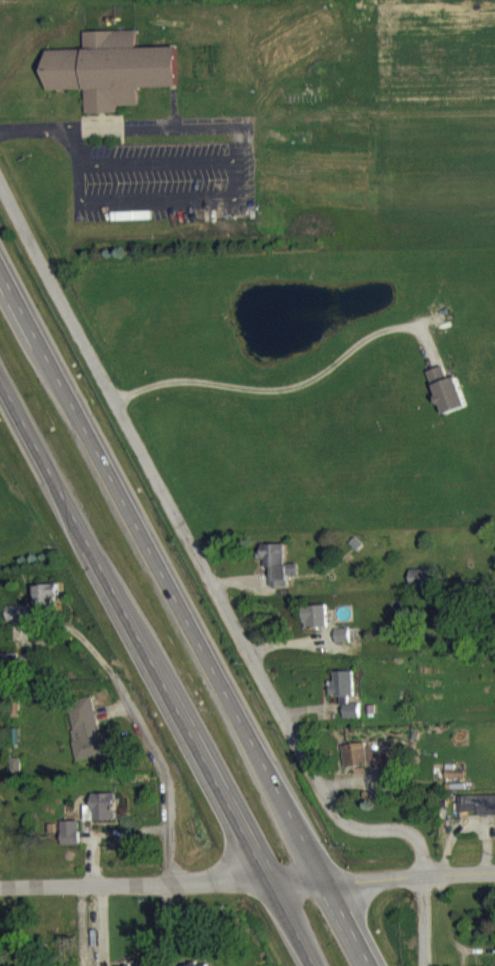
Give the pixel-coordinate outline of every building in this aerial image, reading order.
[(178,58),(137,59),(137,41),(84,43),(84,60),(46,61),(47,101),(85,100),(86,125),(118,124),(118,117),(139,116),(139,99),(180,97),(178,58)] [(458,388),(448,391),(444,377),(429,382),(443,426),(467,418),(458,388)] [(285,555),(264,555),(263,578),(271,578),(271,598),(289,598),(289,586),(299,586),(299,575),(285,575),(285,555)] [(36,596),(36,621),(58,621),(57,595),(36,596)] [(304,617),(305,640),(328,639),(327,616),(304,617)] [(350,639),(336,640),(336,654),(350,654),(350,639)] [(354,682),(334,682),(334,692),(330,692),(330,707),(340,707),(340,716),(344,716),(344,730),(360,729),(359,711),(354,711),(354,682)] [(79,772),(113,765),(109,744),(100,745),(93,707),(67,713),(79,772)] [(20,729),(20,709),(9,709),(9,728),(20,729)] [(345,783),(398,776),(397,767),(390,768),(388,752),(342,758),(345,783)] [(454,776),(445,775),(445,789),(464,789),(465,781),(454,781),(454,776)] [(93,822),(85,823),(86,832),(116,831),(116,804),(93,804),(93,822)] [(457,807),(457,823),(478,823),(478,824),(494,824),(494,806),(457,807)] [(79,832),(61,832),(62,856),(79,856),(79,832)]
